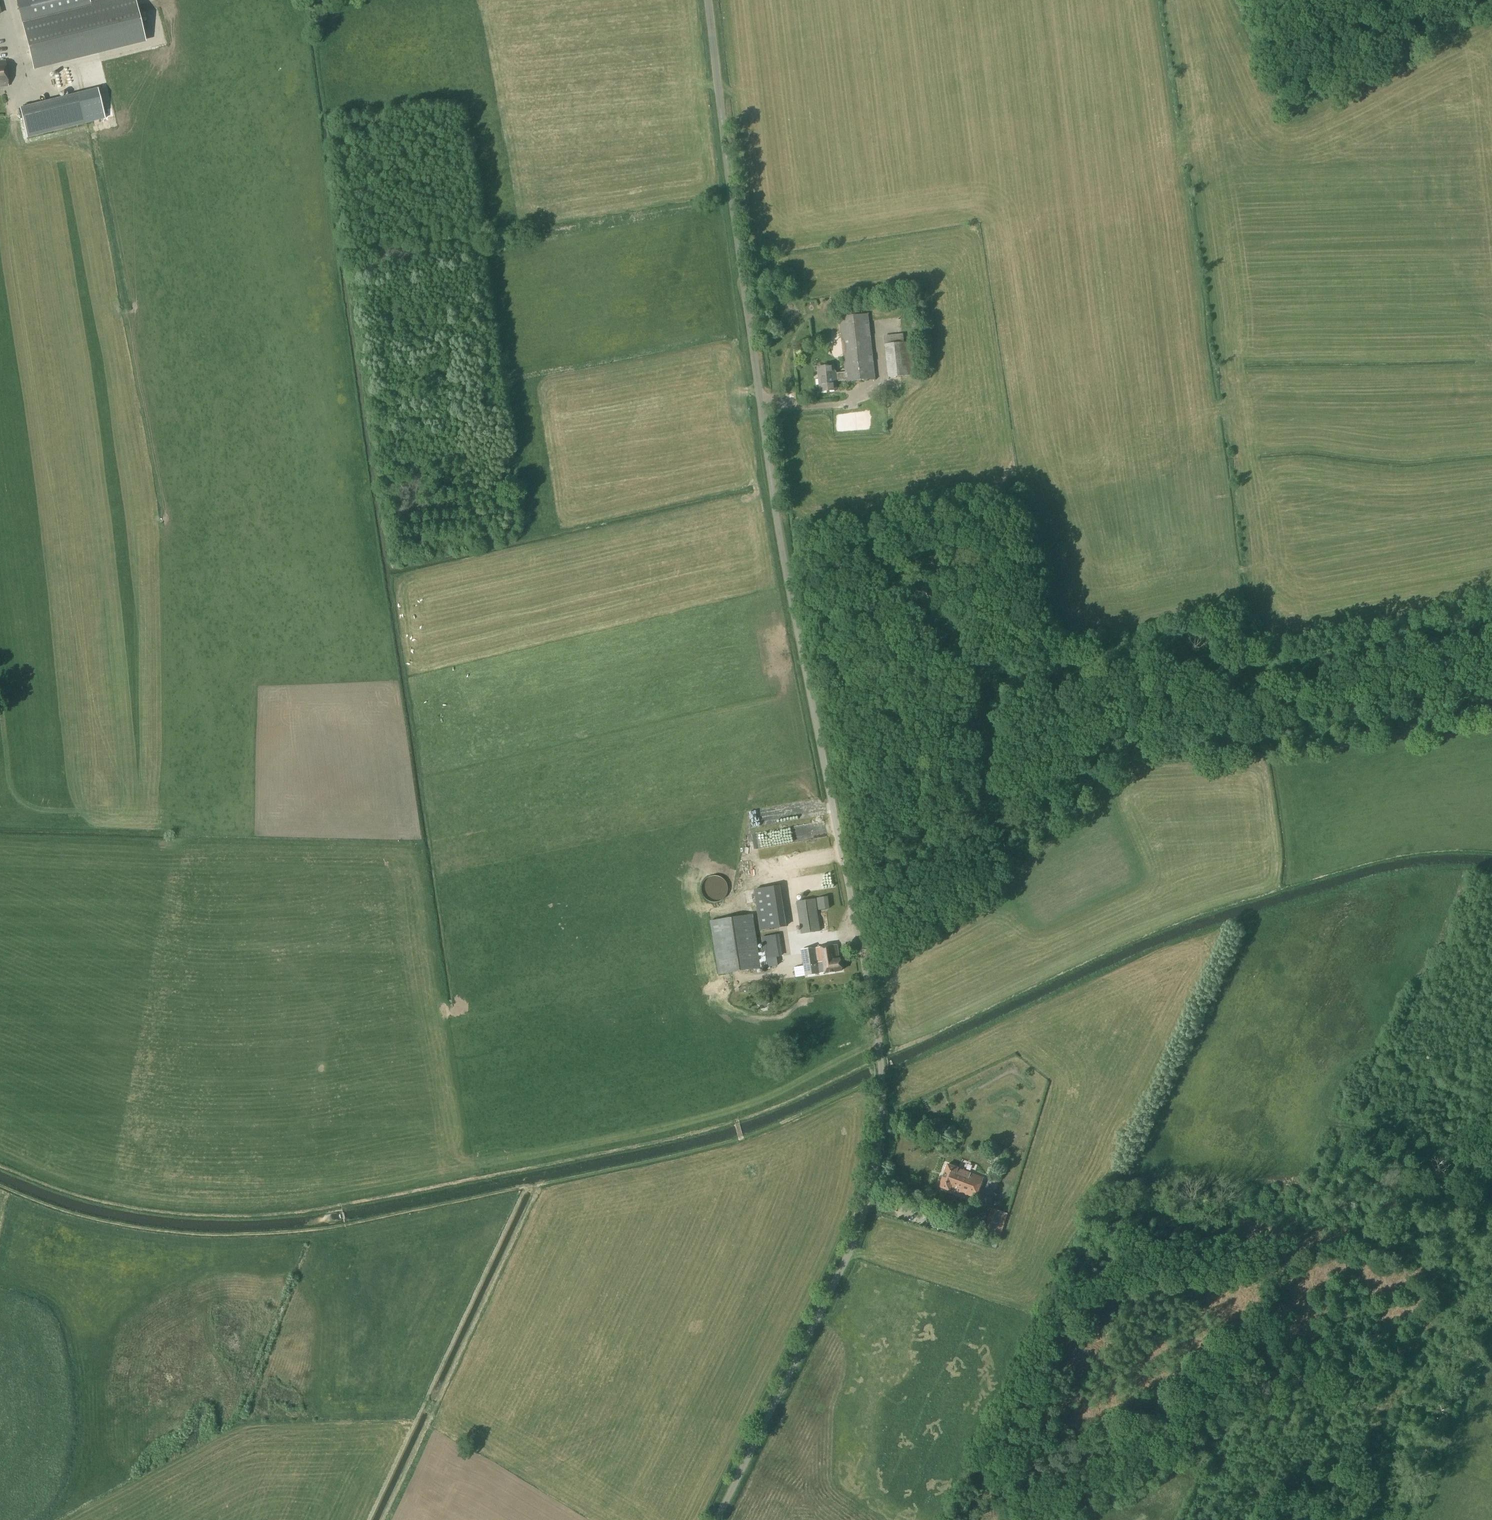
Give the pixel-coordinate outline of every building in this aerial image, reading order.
[(134,0),(115,0),(92,6),(90,0),(16,0),(23,30),(33,69),(144,41),(134,0)] [(0,60),(0,87),(8,86),(5,60),(0,60)] [(79,88),(21,100),(29,135),(86,122),(79,88)] [(838,318),(844,373),(845,372),(846,381),(846,382),(875,379),(868,314),(838,318)] [(883,336),(884,345),(888,378),(919,375),(914,342),(904,343),(903,334),(883,336)] [(845,372),(844,373),(834,374),(833,366),(818,368),(820,392),(836,390),(835,382),(846,381),(845,372)] [(775,782),(762,785),(763,791),(776,788),(775,782)] [(799,846),(832,844),(831,834),(799,835),(799,846)] [(792,837),(764,838),(765,851),(792,849),(792,837)] [(729,889),(730,887),(729,884),(728,881),(725,877),(723,875),(721,874),(717,873),(715,873),(711,874),(709,875),(707,876),(705,878),(702,882),(702,885),(701,888),(702,890),(703,893),(705,896),(706,898),(708,899),(711,900),(714,901),(716,901),(720,900),(722,900),(724,898),(726,896),(728,894),(729,892),(729,889)] [(778,886),(771,887),(754,890),(760,931),(784,927),(778,886)] [(814,900),(797,902),(802,934),(819,931),(814,900)] [(778,966),(776,957),(779,957),(776,935),(761,937),(763,952),(758,953),(753,914),(710,921),(718,975),(761,968),(778,966)] [(840,960),(839,960),(837,944),(802,949),(805,976),(819,974),(841,971),(840,960)] [(962,1101),(953,1103),(955,1114),(964,1112),(962,1101)] [(975,1199),(983,1178),(958,1169),(948,1165),(939,1187),(949,1191),(949,1190),(975,1199)] [(990,1210),(983,1232),(1000,1237),(1007,1213),(991,1208),(990,1210)]
